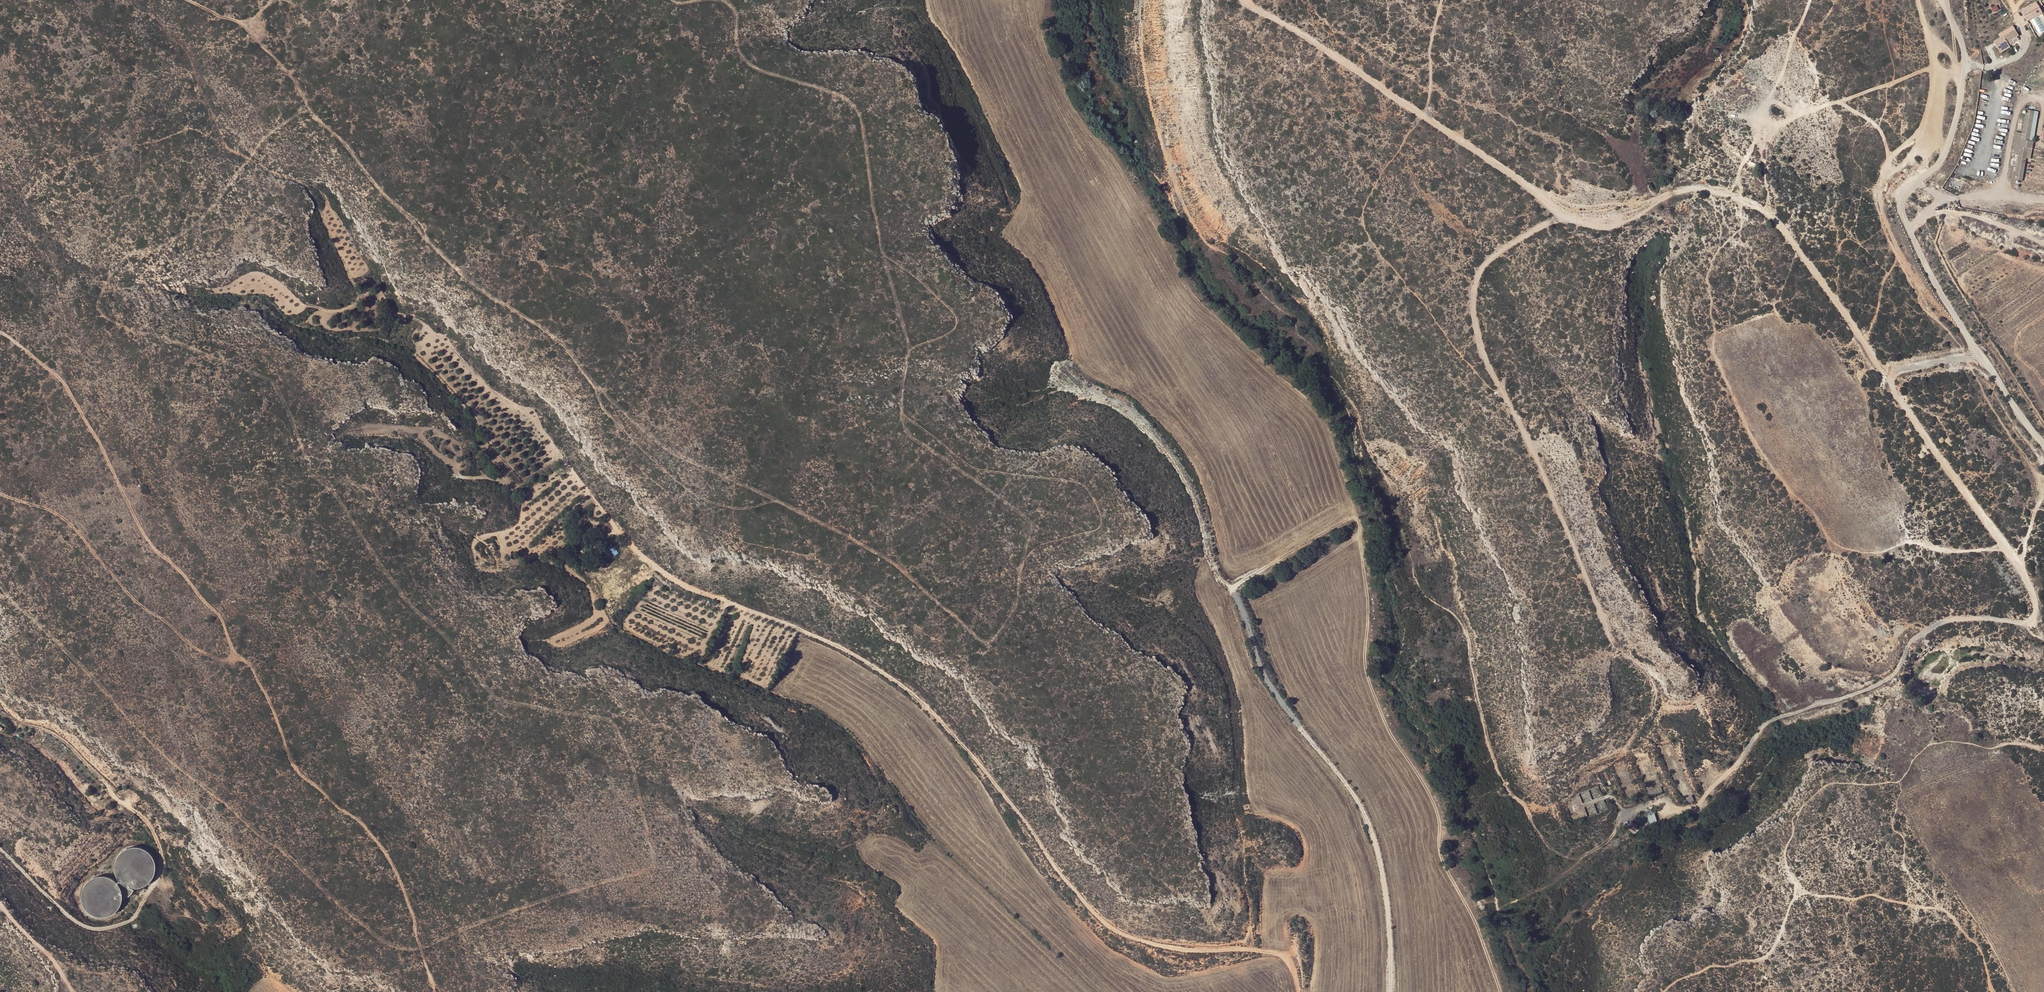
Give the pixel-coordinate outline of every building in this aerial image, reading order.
[(2021,9),(2027,21),(2043,13),(2037,1),(2021,9)] [(2015,25),(1998,32),(2000,37),(1994,40),(2000,52),(2016,45),(2013,38),(2019,35),(2015,25)] [(2039,111),(2026,109),(2022,133),(2016,132),(2012,154),(2018,155),(2013,183),(2022,185),(2026,160),(2030,161),(2039,111)] [(608,548),(614,556),(618,553),(612,545),(608,548)] [(1650,795),(1664,791),(1662,786),(1649,790),(1650,795)] [(1585,806),(1588,814),(1597,811),(1596,808),(1589,809),(1595,806),(1592,801),(1592,795),(1592,796),(1592,790),(1589,790),(1581,794),(1580,794),(1581,795),(1587,793),(1587,797),(1580,800),(1589,800),(1590,802),(1589,803),(1588,801),(1584,802),(1585,806)] [(1687,803),(1695,800),(1693,795),(1685,797),(1687,803)] [(1654,808),(1647,810),(1651,825),(1659,823),(1654,808)] [(1634,834),(1640,829),(1633,820),(1627,825),(1634,834)] [(147,851),(141,848),(134,848),(127,850),(121,854),(117,860),(115,867),(115,875),(118,881),(126,889),(133,891),(141,891),(144,890),(151,886),(155,881),(158,874),(158,868),(156,861),(153,855),(147,851)] [(112,879),(106,877),(99,877),(93,879),(87,883),(83,889),(81,896),(81,903),(84,910),(89,916),(95,919),(103,920),(110,919),(116,915),(121,910),(123,905),(124,899),(122,891),(118,884),(112,879)] [(126,889),(122,891),(124,899),(128,898),(132,895),(133,891),(126,889)]
